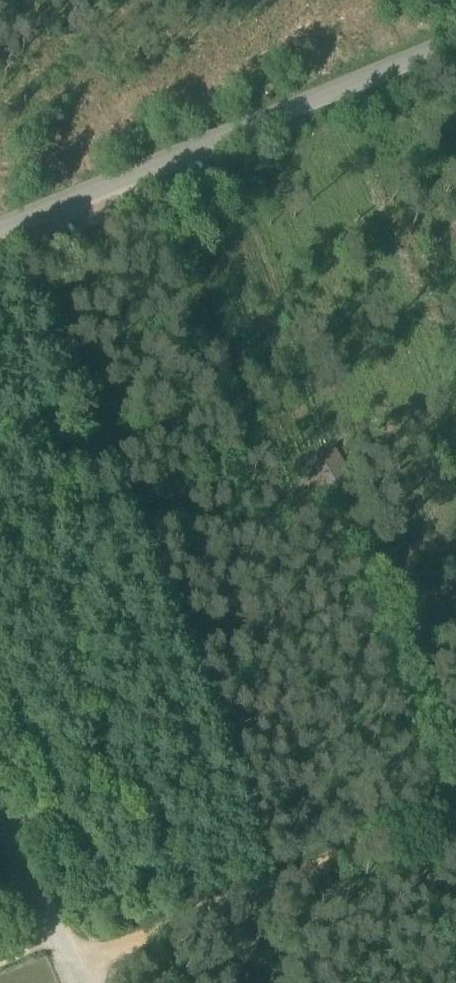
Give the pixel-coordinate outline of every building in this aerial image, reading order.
[(310,470),(326,498),(354,482),(334,448),(310,470)] [(326,498),(310,470),(299,476),(315,504),(326,498)]
